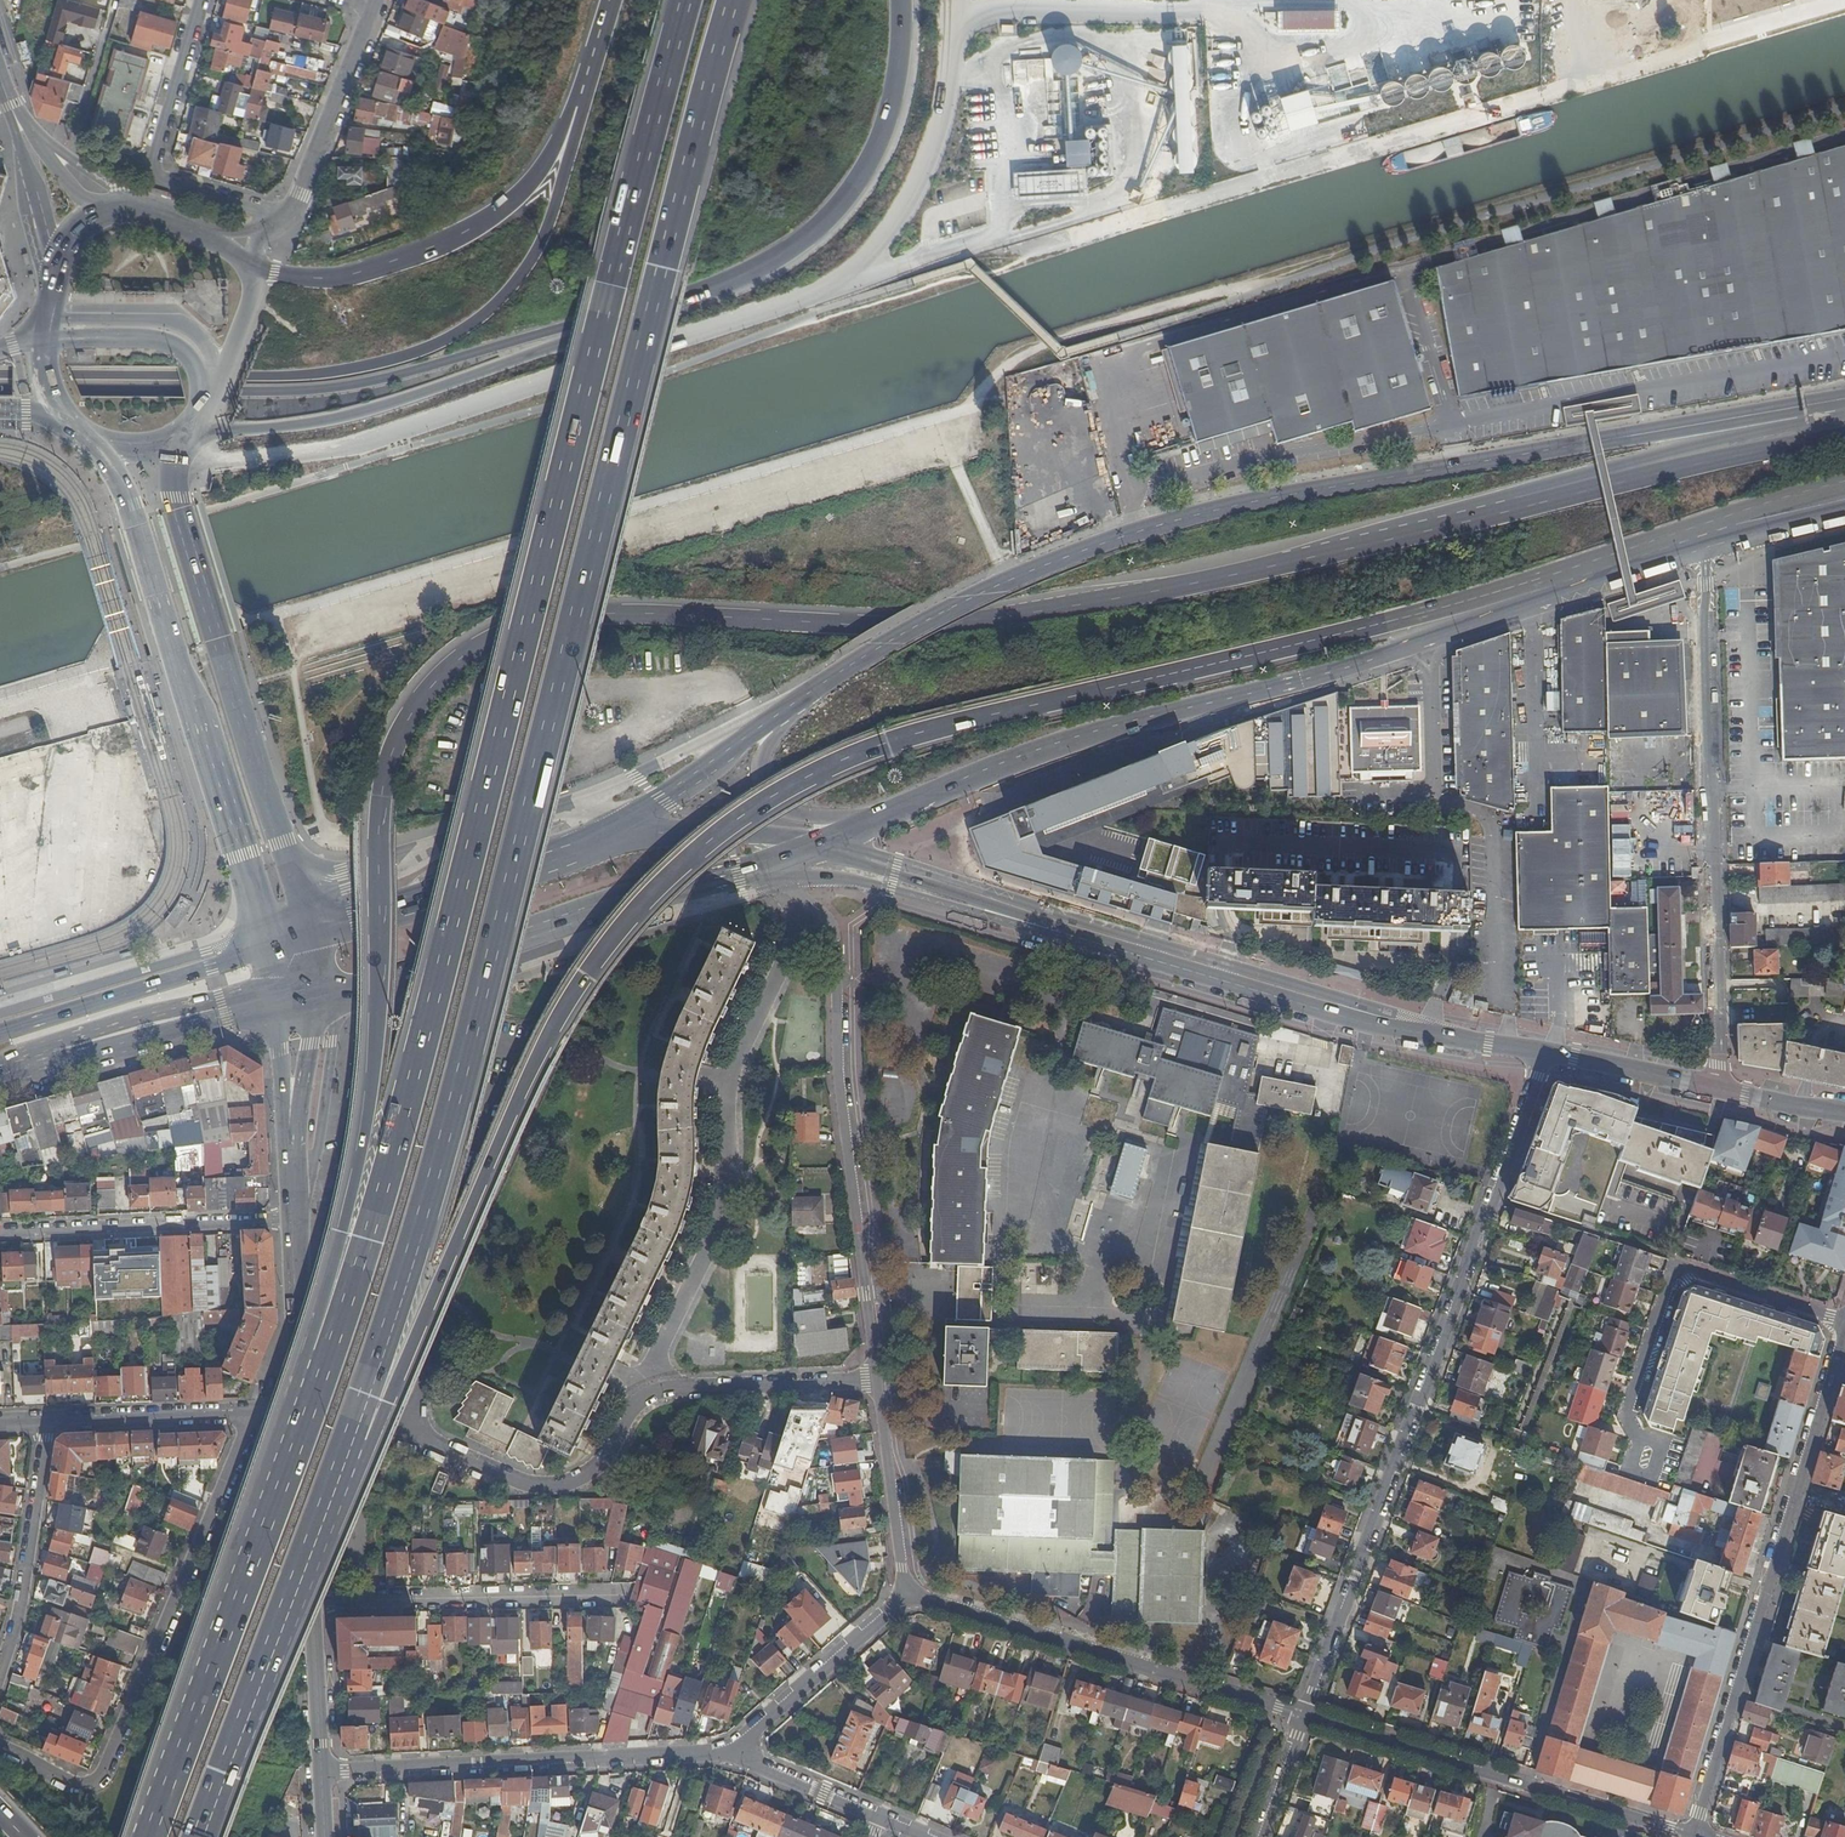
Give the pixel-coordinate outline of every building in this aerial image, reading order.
[(100,8),(74,1),(71,0),(58,0),(47,41),(61,45),(68,20),(85,25),(88,26),(94,28),(100,8)] [(122,0),(120,0),(117,10),(117,12),(124,14),(124,13),(127,2),(122,0)] [(225,16),(247,22),(252,0),(229,0),(225,16)] [(406,9),(434,20),(439,6),(425,0),(410,0),(406,9)] [(461,6),(475,8),(476,0),(462,0),(462,1),(461,3),(461,6)] [(296,15),(299,6),(290,3),(287,16),(281,15),(277,28),(292,32),(294,25),(296,15)] [(180,13),(182,7),(173,4),(171,11),(180,13)] [(431,38),(437,21),(434,20),(406,9),(399,28),(421,37),(421,34),(431,38)] [(170,47),(177,23),(161,19),(162,15),(146,10),(145,14),(142,13),(132,45),(150,51),(153,42),(170,47)] [(1277,13),(1277,32),(1332,30),(1331,11),(1277,13)] [(124,14),(117,12),(116,13),(112,28),(120,30),(124,14)] [(321,42),(325,21),(300,15),(299,16),(297,25),(294,35),(307,38),(321,42)] [(325,21),(321,42),(325,43),(330,22),(325,21)] [(215,34),(212,44),(238,50),(244,27),(226,23),(222,35),(215,34)] [(452,54),(456,35),(457,29),(443,24),(434,48),(452,54)] [(449,76),(447,89),(461,93),(471,32),(463,29),(455,78),(449,76)] [(267,39),(281,43),(305,48),(307,38),(294,35),(291,35),(282,32),(270,30),(267,39)] [(129,37),(111,32),(109,38),(127,44),(129,37)] [(277,58),(281,43),(267,39),(266,43),(261,59),(272,61),(274,57),(277,58)] [(47,41),(46,41),(45,47),(55,50),(56,48),(60,49),(54,69),(51,68),(49,76),(63,80),(68,64),(70,64),(71,60),(80,63),(83,51),(61,45),(47,41)] [(257,41),(254,57),(261,59),(266,43),(257,41)] [(1041,60),(1003,60),(1004,93),(1036,93),(1036,77),(1071,76),(1070,46),(1041,47),(1041,60)] [(1161,47),(1165,175),(1190,175),(1186,46),(1161,47)] [(240,66),(243,54),(217,48),(212,68),(225,71),(227,63),(240,66)] [(413,55),(390,48),(383,67),(407,76),(413,55)] [(1443,86),(1515,69),(1510,48),(1441,65),(1445,80),(1441,81),(1441,84),(1442,84),(1443,86)] [(125,139),(149,59),(118,49),(94,129),(125,139)] [(322,72),(325,61),(309,56),(306,67),(322,72)] [(242,75),(253,78),(257,60),(247,57),(242,75)] [(267,91),(268,88),(273,69),(316,80),(318,73),(284,64),(272,61),(261,59),(253,88),(266,91),(267,91)] [(434,87),(443,89),(447,75),(450,66),(441,63),(434,87)] [(1341,64),(1326,68),(1332,90),(1348,85),(1341,64)] [(396,101),(404,77),(381,71),(374,95),(396,101)] [(79,103),(84,86),(77,84),(63,80),(49,76),(38,73),(32,94),(38,117),(61,123),(67,100),(79,103)] [(250,87),(253,78),(242,75),(240,85),(243,85),(250,87)] [(242,93),(243,85),(240,85),(228,82),(224,97),(215,95),(211,109),(220,111),(221,107),(236,111),(235,115),(244,117),(247,109),(244,108),(248,95),(242,93)] [(261,106),(266,91),(253,88),(247,109),(244,117),(265,122),(269,108),(261,106)] [(293,106),(295,98),(272,92),(270,101),(293,106)] [(373,114),(385,116),(388,103),(360,98),(356,119),(371,122),(373,114)] [(428,100),(429,111),(444,110),(444,100),(428,100)] [(399,120),(412,123),(413,122),(415,110),(397,105),(388,103),(385,116),(399,120)] [(198,106),(190,135),(193,136),(201,106),(198,106)] [(221,142),(232,114),(220,111),(211,109),(201,106),(193,136),(221,142)] [(419,123),(420,118),(422,111),(416,110),(415,110),(413,122),(419,123)] [(422,111),(420,118),(430,120),(433,121),(434,114),(422,111)] [(1010,206),(1082,200),(1080,179),(1108,177),(1104,123),(1070,126),(1069,113),(1060,113),(1062,143),(1053,143),(1055,171),(1008,174),(1010,206)] [(449,139),(448,143),(452,143),(457,117),(443,114),(439,137),(449,139)] [(428,132),(438,134),(440,122),(433,121),(430,120),(428,132)] [(289,151),(295,129),(272,123),(269,136),(266,135),(266,138),(268,138),(267,145),(289,151)] [(379,138),(380,130),(366,129),(351,127),(347,151),(361,153),(362,147),(364,137),(370,137),(379,138)] [(219,150),(220,144),(193,136),(190,143),(195,145),(194,148),(190,160),(213,167),(219,150)] [(230,137),(229,144),(236,146),(238,140),(238,139),(230,137)] [(364,137),(362,147),(369,148),(370,137),(364,137)] [(246,142),(245,148),(256,151),(260,152),(262,144),(246,141),(246,142)] [(229,144),(221,142),(220,144),(219,150),(222,150),(216,170),(235,176),(235,174),(243,176),(246,166),(238,163),(243,148),(236,146),(229,144)] [(1612,216),(1595,220),(1520,244),(1504,248),(1475,257),(1455,263),(1436,270),(1459,399),(1844,328),(1844,147),(1612,216)] [(389,157),(387,157),(386,189),(394,186),(410,180),(418,177),(421,158),(390,157),(389,157)] [(0,164),(0,203),(9,173),(6,166),(0,164)] [(349,183),(361,183),(361,167),(340,167),(339,177),(349,178),(349,183)] [(413,190),(410,180),(394,186),(397,195),(413,190)] [(337,214),(342,231),(356,227),(354,222),(357,220),(356,216),(353,217),(352,216),(358,214),(359,216),(370,212),(368,206),(375,203),(378,208),(383,206),(382,201),(397,195),(394,186),(386,189),(334,207),(337,214)] [(1608,199),(1607,197),(1591,202),(1591,204),(1593,212),(1595,220),(1612,216),(1610,207),(1608,199)] [(334,235),(342,231),(337,214),(328,218),(334,235)] [(1517,235),(1514,225),(1499,230),(1502,239),(1504,248),(1520,244),(1517,235)] [(312,234),(316,245),(333,239),(329,228),(312,234)] [(1452,255),(1455,263),(1475,257),(1472,248),(1470,239),(1449,245),(1452,255)] [(17,297),(0,242),(0,319),(17,297)] [(28,252),(23,253),(26,265),(29,264),(31,264),(28,252)] [(1164,350),(1193,446),(1266,423),(1270,435),(1274,448),(1288,444),(1351,425),(1354,435),(1431,411),(1392,281),(1164,350)] [(1028,390),(1030,405),(1037,404),(1034,389),(1028,390)] [(1266,423),(1193,446),(1196,456),(1270,435),(1266,423)] [(1844,760),(1844,548),(1776,565),(1776,584),(1782,762),(1844,760)] [(1605,627),(1605,604),(1561,618),(1563,695),(1564,731),(1607,731),(1606,693),(1605,659),(1605,627)] [(1648,645),(1648,644),(1647,631),(1605,632),(1606,648),(1606,699),(1607,734),(1682,733),(1679,645),(1648,645)] [(1511,658),(1510,635),(1456,653),(1458,720),(1460,796),(1473,800),(1515,811),(1514,775),(1513,743),(1513,735),(1512,713),(1511,658)] [(1205,854),(1150,837),(1137,874),(1146,876),(1144,885),(1144,884),(1058,859),(1047,829),(1144,792),(1161,785),(1165,794),(1214,776),(1216,780),(1231,774),(1231,778),(1230,780),(1230,782),(1231,784),(1232,786),(1233,787),(1234,788),(1235,789),(1237,790),(1239,791),(1240,791),(1242,791),(1245,791),(1247,791),(1250,790),(1251,788),(1253,787),(1254,785),(1255,782),(1255,780),(1269,779),(1270,791),(1293,791),(1294,799),(1341,799),(1338,692),(1220,731),(966,830),(981,868),(1004,852),(1034,861),(1028,882),(1169,925),(1171,913),(1173,893),(1178,894),(1179,894),(1206,899),(1207,870),(1208,859),(1204,858),(1205,854)] [(1351,708),(1353,774),(1360,774),(1361,783),(1414,782),(1414,773),(1421,772),(1420,707),(1351,708)] [(48,769),(44,751),(0,761),(0,780),(48,769)] [(1609,908),(1608,884),(1607,786),(1550,788),(1551,832),(1516,833),(1518,931),(1549,930),(1609,928),(1609,908)] [(1760,864),(1761,888),(1787,887),(1787,874),(1786,865),(1786,863),(1760,864)] [(1786,865),(1787,874),(1816,873),(1816,864),(1786,865)] [(1206,905),(1246,906),(1248,872),(1207,870),(1206,899),(1206,905)] [(1248,872),(1246,906),(1263,907),(1263,919),(1280,920),(1280,908),(1291,908),(1291,923),(1306,923),(1308,874),(1248,872)] [(1308,874),(1306,923),(1331,924),(1331,937),(1370,938),(1370,926),(1381,926),(1381,939),(1418,940),(1418,928),(1461,930),(1468,930),(1468,911),(1469,894),(1462,894),(1452,893),(1313,888),(1314,874),(1308,874)] [(1844,901),(1844,885),(1841,885),(1798,887),(1787,887),(1761,888),(1758,888),(1758,905),(1806,902),(1835,901),(1844,901)] [(1698,1014),(1703,1014),(1702,996),(1681,996),(1678,888),(1646,890),(1646,909),(1647,909),(1648,948),(1658,948),(1659,984),(1649,984),(1650,1003),(1650,1014),(1693,1014),(1693,1016),(1690,1019),(1689,1022),(1691,1025),(1693,1027),(1696,1027),(1699,1026),(1701,1024),(1701,1020),(1699,1017),(1698,1016),(1698,1014)] [(1178,894),(1173,893),(1171,913),(1192,918),(1196,920),(1199,920),(1201,920),(1202,920),(1203,920),(1203,919),(1204,918),(1205,917),(1205,916),(1206,899),(1179,894),(1178,894)] [(170,908),(161,920),(171,928),(179,916),(188,902),(176,895),(170,908)] [(1609,908),(1609,928),(1611,996),(1648,995),(1645,907),(1609,908)] [(1729,915),(1730,948),(1754,947),(1753,914),(1729,915)] [(1196,920),(1192,918),(1190,922),(1188,930),(1205,935),(1205,927),(1195,924),(1196,920)] [(1844,944),(1844,928),(1765,930),(1765,947),(1844,944)] [(755,945),(722,929),(695,986),(676,1025),(672,1035),(668,1048),(664,1061),(662,1071),(658,1088),(657,1106),(656,1122),(658,1139),(658,1152),(658,1163),(657,1173),(655,1184),(652,1194),(647,1212),(631,1244),(608,1293),(588,1335),(578,1357),(564,1386),(548,1420),(537,1441),(502,1424),(514,1400),(476,1382),(469,1388),(471,1391),(465,1397),(467,1399),(462,1405),(463,1406),(457,1412),(459,1415),(453,1420),(473,1430),(510,1448),(507,1454),(510,1459),(515,1458),(518,1463),(523,1462),(526,1466),(531,1466),(534,1470),(539,1470),(550,1447),(571,1457),(579,1439),(591,1414),(608,1378),(613,1369),(619,1356),(626,1342),(636,1319),(647,1296),(658,1274),(667,1256),(676,1237),(680,1227),(686,1212),(689,1200),(692,1189),(693,1177),(694,1160),(694,1142),(693,1122),(693,1109),(696,1085),(699,1074),(703,1057),(707,1047),(709,1041),(732,993),(755,945)] [(1577,938),(1578,952),(1597,951),(1596,937),(1577,938)] [(1776,951),(1753,952),(1754,975),(1777,975),(1776,951)] [(1843,978),(1825,979),(1825,997),(1842,996),(1842,990),(1843,978)] [(1789,980),(1788,999),(1806,999),(1805,979),(1789,980)] [(1474,992),(1458,984),(1450,1002),(1475,1007),(1474,992)] [(1368,987),(1366,999),(1382,1001),(1383,989),(1368,987)] [(1477,1001),(1475,1008),(1488,1011),(1489,1004),(1477,1001)] [(1610,1002),(1611,1022),(1619,1022),(1619,1002),(1610,1002)] [(1181,1276),(1172,1322),(1224,1333),(1259,1154),(1258,1154),(1267,1107),(1311,1115),(1316,1088),(1262,1077),(1259,1095),(1248,1093),(1259,1037),(1226,1027),(1163,1009),(1152,1043),(1082,1022),(1072,1058),(1134,1076),(1136,1072),(1154,1077),(1148,1098),(1210,1117),(1215,1102),(1236,1108),(1234,1119),(1229,1148),(1210,1145),(1207,1144),(1195,1204),(1181,1276)] [(1020,1028),(969,1013),(952,1073),(940,1116),(935,1146),(933,1197),(930,1262),(982,1265),(985,1205),(987,1152),(990,1133),(1007,1075),(1020,1028)] [(1754,1067),(1763,1066),(1765,1055),(1766,1055),(1767,1048),(1766,1047),(1768,1028),(1771,1028),(1771,1026),(1736,1026),(1736,1062),(1754,1062),(1754,1067)] [(1772,1065),(1781,1067),(1784,1044),(1785,1041),(1780,1036),(1781,1033),(1786,1034),(1786,1026),(1771,1026),(1771,1028),(1768,1028),(1766,1047),(1767,1048),(1766,1055),(1765,1055),(1763,1066),(1772,1065)] [(1784,1044),(1781,1067),(1780,1077),(1844,1091),(1844,1056),(1784,1044)] [(1353,1049),(1341,1046),(1338,1065),(1350,1067),(1353,1049)] [(228,1048),(219,1050),(223,1076),(253,1095),(264,1095),(262,1069),(228,1048)] [(219,1050),(188,1059),(193,1081),(200,1080),(212,1078),(223,1076),(219,1050)] [(188,1059),(159,1067),(169,1116),(185,1112),(182,1093),(181,1087),(193,1085),(193,1081),(188,1059)] [(159,1067),(129,1075),(141,1123),(149,1121),(169,1116),(159,1067)] [(225,1086),(223,1076),(212,1078),(214,1088),(225,1086)] [(123,1077),(98,1084),(105,1109),(131,1102),(128,1093),(123,1077)] [(200,1080),(193,1081),(193,1085),(194,1091),(201,1090),(200,1080)] [(98,1084),(71,1091),(78,1117),(89,1114),(87,1108),(90,1102),(91,1101),(96,1118),(106,1115),(105,1109),(98,1084)] [(181,1087),(182,1093),(188,1091),(191,1112),(193,1123),(200,1121),(194,1091),(193,1085),(181,1087)] [(200,1121),(204,1145),(233,1141),(231,1126),(228,1110),(225,1086),(214,1088),(201,1090),(194,1091),(200,1121)] [(1632,1119),(1636,1110),(1626,1106),(1628,1102),(1619,1098),(1613,1096),(1569,1087),(1568,1090),(1556,1086),(1549,1104),(1546,1103),(1540,1121),(1544,1122),(1541,1130),(1539,1130),(1536,1132),(1532,1143),(1524,1166),(1527,1167),(1524,1175),(1520,1176),(1518,1182),(1525,1185),(1518,1204),(1549,1214),(1555,1196),(1553,1195),(1549,1194),(1551,1187),(1556,1186),(1567,1157),(1575,1135),(1587,1129),(1588,1133),(1590,1136),(1592,1137),(1622,1147),(1623,1146),(1630,1126),(1632,1119)] [(71,1091),(48,1098),(56,1125),(79,1119),(78,1117),(71,1091)] [(48,1098),(29,1103),(37,1137),(45,1165),(63,1163),(66,1162),(56,1125),(48,1098)] [(16,1107),(6,1109),(15,1140),(17,1149),(19,1148),(18,1145),(24,1143),(26,1140),(37,1137),(29,1103),(16,1107)] [(268,1177),(264,1106),(255,1107),(255,1109),(256,1124),(231,1126),(233,1141),(251,1140),(252,1170),(244,1171),(244,1177),(246,1177),(268,1177)] [(0,1111),(0,1147),(4,1146),(5,1143),(15,1140),(6,1109),(0,1111)] [(255,1109),(228,1110),(231,1126),(256,1124),(255,1109)] [(817,1115),(790,1115),(791,1142),(817,1142),(817,1115)] [(149,1121),(141,1123),(147,1144),(149,1152),(156,1151),(175,1149),(174,1141),(155,1144),(149,1121)] [(1712,1152),(1709,1159),(1745,1172),(1753,1150),(1780,1160),(1788,1135),(1723,1121),(1712,1152)] [(1714,1143),(1713,1142),(1712,1142),(1709,1153),(1704,1152),(1705,1137),(1676,1130),(1672,1141),(1658,1136),(1661,1126),(1641,1122),(1638,1129),(1630,1126),(1623,1146),(1622,1147),(1618,1160),(1626,1163),(1655,1174),(1698,1189),(1699,1189),(1709,1159),(1712,1152),(1714,1143)] [(233,1141),(204,1145),(204,1152),(205,1166),(206,1180),(222,1179),(221,1149),(234,1148),(233,1141)] [(1818,1230),(1798,1223),(1788,1255),(1844,1274),(1844,1270),(1844,1148),(1842,1147),(1816,1141),(1807,1164),(1835,1173),(1818,1230)] [(204,1145),(175,1149),(176,1164),(186,1164),(186,1154),(204,1152),(204,1145)] [(1115,1179),(1110,1196),(1135,1204),(1149,1152),(1126,1145),(1115,1179)] [(207,1211),(206,1180),(205,1166),(199,1166),(200,1182),(203,1182),(203,1188),(187,1188),(188,1212),(207,1211)] [(1438,1183),(1416,1175),(1415,1176),(1382,1167),(1380,1174),(1382,1175),(1378,1185),(1390,1189),(1391,1186),(1400,1189),(1401,1188),(1410,1191),(1404,1206),(1426,1214),(1438,1183)] [(247,1190),(246,1177),(244,1177),(222,1179),(206,1180),(207,1211),(236,1209),(235,1190),(247,1190)] [(269,1189),(268,1177),(246,1177),(247,1190),(256,1189),(256,1190),(269,1189)] [(176,1179),(149,1180),(150,1186),(151,1207),(177,1206),(176,1179)] [(91,1181),(64,1182),(64,1193),(65,1211),(92,1210),(91,1181)] [(151,1207),(150,1186),(130,1187),(131,1208),(151,1207)] [(256,1189),(247,1190),(235,1190),(236,1209),(256,1209),(256,1190),(256,1189)] [(270,1201),(269,1189),(256,1190),(256,1209),(264,1208),(270,1201)] [(1699,1189),(1698,1189),(1689,1215),(1694,1216),(1692,1221),(1716,1230),(1718,1224),(1722,1226),(1720,1231),(1776,1250),(1787,1221),(1754,1209),(1753,1210),(1740,1206),(1741,1204),(1727,1199),(1726,1200),(1713,1196),(1714,1194),(1699,1189)] [(97,1191),(98,1209),(115,1209),(114,1190),(97,1191)] [(34,1194),(34,1191),(10,1192),(10,1195),(0,1196),(1,1214),(35,1212),(34,1194)] [(65,1211),(64,1193),(34,1194),(35,1212),(65,1211)] [(791,1199),(792,1226),(823,1226),(823,1199),(791,1199)] [(1551,1222),(1515,1210),(1511,1223),(1547,1234),(1551,1222)] [(1582,1222),(1595,1226),(1597,1219),(1584,1215),(1582,1222)] [(1417,1221),(1411,1219),(1400,1248),(1406,1250),(1417,1221)] [(1438,1245),(1444,1231),(1417,1221),(1406,1250),(1437,1262),(1443,1247),(1438,1245)] [(265,1233),(243,1234),(245,1270),(247,1270),(247,1275),(246,1275),(248,1310),(276,1309),(272,1239),(265,1233)] [(202,1235),(160,1237),(161,1250),(162,1298),(163,1317),(174,1315),(193,1312),(192,1269),(204,1268),(202,1235)] [(1582,1236),(1574,1256),(1565,1280),(1561,1290),(1558,1296),(1576,1302),(1579,1294),(1588,1271),(1599,1242),(1582,1236)] [(1614,1280),(1638,1288),(1639,1288),(1643,1274),(1641,1273),(1643,1267),(1645,1268),(1650,1254),(1625,1245),(1621,1256),(1614,1280)] [(94,1247),(81,1247),(81,1248),(82,1271),(94,1271),(94,1247)] [(82,1271),(81,1248),(57,1248),(58,1269),(59,1279),(59,1285),(72,1284),(72,1288),(72,1289),(81,1289),(81,1274),(82,1274),(82,1271)] [(1529,1269),(1526,1277),(1554,1287),(1557,1277),(1560,1271),(1561,1272),(1566,1257),(1544,1249),(1539,1263),(1540,1264),(1537,1272),(1529,1269)] [(161,1250),(96,1251),(97,1299),(162,1298),(161,1250)] [(5,1280),(21,1279),(24,1279),(24,1277),(36,1276),(35,1253),(4,1254),(5,1280)] [(835,1255),(837,1276),(851,1274),(848,1253),(835,1255)] [(1408,1261),(1401,1258),(1394,1279),(1401,1282),(1405,1270),(1400,1269),(1403,1262),(1408,1264),(1408,1261)] [(218,1259),(218,1268),(221,1310),(229,1310),(227,1259),(218,1259)] [(1425,1290),(1432,1270),(1408,1261),(1408,1264),(1403,1262),(1400,1269),(1405,1270),(1401,1282),(1425,1290)] [(799,1285),(813,1284),(812,1265),(799,1265),(799,1285)] [(956,1319),(958,1319),(968,1320),(991,1321),(993,1267),(957,1265),(956,1319)] [(218,1268),(204,1268),(192,1269),(193,1312),(204,1311),(221,1310),(218,1268)] [(1561,1290),(1565,1280),(1557,1277),(1554,1287),(1561,1290)] [(22,1289),(21,1279),(5,1280),(5,1290),(22,1289)] [(1614,1280),(1613,1280),(1604,1305),(1629,1314),(1638,1288),(1614,1280)] [(827,1299),(855,1296),(853,1281),(827,1284),(827,1299)] [(1676,1393),(1710,1291),(1696,1286),(1683,1293),(1680,1302),(1674,1320),(1667,1342),(1645,1414),(1650,1428),(1663,1433),(1676,1393)] [(1534,1317),(1547,1321),(1552,1308),(1558,1294),(1556,1294),(1557,1291),(1546,1287),(1539,1306),(1534,1317)] [(794,1289),(796,1305),(826,1302),(825,1291),(804,1293),(804,1288),(794,1289)] [(1488,1290),(1485,1299),(1501,1305),(1505,1296),(1488,1290)] [(1722,1335),(1734,1299),(1710,1291),(1676,1393),(1663,1433),(1670,1435),(1675,1421),(1681,1423),(1700,1365),(1709,1335),(1712,1336),(1714,1332),(1722,1335)] [(1409,1337),(1420,1309),(1390,1298),(1379,1326),(1409,1337)] [(1485,1299),(1476,1325),(1500,1333),(1501,1334),(1510,1309),(1501,1305),(1485,1299)] [(1794,1349),(1818,1357),(1824,1340),(1824,1339),(1817,1326),(1734,1299),(1722,1335),(1755,1345),(1757,1338),(1787,1347),(1794,1349)] [(800,1306),(801,1313),(816,1311),(815,1304),(800,1306)] [(276,1309),(248,1310),(248,1314),(225,1368),(224,1372),(252,1384),(277,1324),(276,1309)] [(221,1310),(204,1311),(205,1321),(205,1323),(241,1321),(240,1310),(229,1310),(221,1310)] [(794,1342),(794,1356),(849,1349),(846,1328),(827,1331),(823,1310),(816,1311),(801,1313),(794,1314),(794,1328),(794,1342)] [(204,1311),(193,1312),(174,1315),(175,1323),(204,1321),(205,1321),(204,1311)] [(174,1315),(163,1317),(147,1319),(147,1325),(175,1323),(174,1315)] [(1607,1326),(1599,1352),(1618,1358),(1621,1358),(1629,1333),(1628,1332),(1630,1324),(1612,1318),(1609,1326),(1607,1326)] [(958,1319),(957,1327),(967,1328),(968,1320),(958,1319)] [(120,1333),(120,1321),(100,1321),(101,1333),(120,1333)] [(204,1321),(175,1323),(177,1357),(205,1356),(204,1321)] [(38,1335),(38,1324),(12,1325),(13,1336),(21,1336),(38,1335)] [(13,1341),(13,1336),(12,1325),(3,1325),(0,1325),(0,1342),(13,1341)] [(1500,1333),(1476,1325),(1469,1344),(1493,1353),(1500,1333)] [(967,1328),(957,1327),(945,1327),(943,1385),(985,1387),(987,1342),(1018,1343),(1016,1369),(1117,1373),(1118,1334),(1070,1332),(1033,1330),(967,1328)] [(13,1341),(13,1344),(21,1344),(21,1336),(13,1336),(13,1341)] [(1395,1376),(1406,1348),(1380,1338),(1369,1366),(1395,1376)] [(1777,1455),(1788,1458),(1798,1427),(1807,1397),(1819,1357),(1818,1357),(1794,1349),(1763,1451),(1777,1455)] [(1593,1350),(1582,1384),(1604,1391),(1607,1378),(1611,1380),(1618,1358),(1599,1352),(1593,1350)] [(1469,1356),(1468,1355),(1456,1387),(1480,1396),(1492,1365),(1469,1356)] [(84,1365),(70,1366),(70,1368),(71,1393),(78,1392),(95,1391),(94,1370),(94,1358),(84,1359),(84,1365)] [(70,1368),(70,1366),(56,1366),(56,1360),(46,1360),(46,1376),(47,1393),(71,1393),(70,1368)] [(1512,1371),(1528,1376),(1532,1366),(1516,1360),(1512,1371)] [(224,1372),(225,1368),(220,1363),(207,1363),(207,1376),(208,1399),(223,1399),(222,1371),(223,1371),(224,1372)] [(122,1377),(123,1395),(147,1394),(146,1367),(122,1368),(122,1377)] [(95,1396),(123,1395),(122,1377),(101,1378),(100,1370),(94,1370),(95,1391),(95,1396)] [(1385,1395),(1389,1385),(1360,1375),(1350,1404),(1376,1413),(1383,1394),(1385,1395)] [(24,1394),(47,1393),(46,1376),(24,1377),(24,1394)] [(208,1399),(207,1376),(182,1377),(182,1400),(208,1399)] [(154,1402),(178,1401),(177,1378),(153,1379),(154,1402)] [(1589,1427),(1596,1429),(1607,1392),(1604,1391),(1582,1384),(1581,1384),(1569,1420),(1589,1427)] [(1842,1386),(1831,1421),(1844,1425),(1844,1387),(1842,1386)] [(1459,1391),(1448,1418),(1475,1428),(1486,1401),(1459,1391)] [(841,1426),(842,1420),(846,1400),(832,1397),(824,1422),(841,1426)] [(855,1423),(859,1402),(846,1400),(842,1420),(855,1423)] [(816,1446),(819,1439),(823,1424),(790,1413),(783,1436),(816,1446)] [(1339,1433),(1347,1436),(1354,1417),(1346,1414),(1339,1433)] [(1366,1454),(1378,1425),(1355,1416),(1354,1417),(1347,1436),(1344,1446),(1366,1454)] [(715,1425),(715,1423),(701,1419),(691,1450),(723,1459),(727,1443),(723,1442),(727,1431),(726,1429),(715,1425)] [(1504,1439),(1519,1444),(1521,1437),(1523,1431),(1509,1426),(1504,1439)] [(1577,1463),(1581,1464),(1604,1471),(1615,1436),(1596,1429),(1589,1427),(1577,1463)] [(1673,1485),(1688,1490),(1707,1433),(1692,1428),(1688,1441),(1673,1485)] [(1835,1451),(1844,1454),(1844,1429),(1842,1428),(1835,1451)] [(758,1435),(746,1431),(736,1461),(748,1464),(746,1470),(756,1473),(758,1468),(771,1472),(782,1438),(769,1434),(766,1442),(757,1439),(758,1435)] [(153,1455),(153,1432),(133,1433),(133,1455),(153,1455)] [(133,1455),(133,1433),(97,1434),(98,1447),(117,1447),(117,1456),(133,1455)] [(223,1433),(190,1434),(191,1459),(217,1458),(227,1437),(223,1433)] [(98,1447),(97,1434),(65,1436),(58,1441),(54,1472),(80,1476),(82,1463),(85,1460),(98,1460),(98,1447)] [(190,1434),(179,1435),(180,1456),(180,1460),(191,1459),(190,1434)] [(179,1435),(159,1435),(158,1457),(180,1456),(179,1435)] [(1474,1474),(1485,1445),(1455,1435),(1454,1439),(1450,1438),(1443,1458),(1446,1459),(1445,1464),(1474,1474)] [(857,1462),(864,1461),(863,1450),(856,1451),(854,1437),(832,1440),(835,1465),(857,1462)] [(14,1487),(13,1475),(10,1475),(8,1441),(0,1441),(0,1485),(14,1487)] [(652,1449),(641,1444),(635,1455),(646,1460),(652,1449)] [(1759,1514),(1777,1455),(1763,1451),(1756,1448),(1745,1445),(1727,1503),(1759,1514)] [(960,1477),(961,1454),(961,1450),(946,1449),(945,1470),(948,1469),(952,1470),(955,1473),(956,1476),(960,1477)] [(1050,1458),(961,1454),(960,1477),(957,1534),(960,1534),(958,1570),(1033,1574),(1032,1596),(1079,1597),(1080,1576),(1113,1577),(1112,1619),(1138,1620),(1138,1622),(1200,1624),(1202,1579),(1205,1531),(1142,1529),(1142,1531),(1116,1530),(1115,1553),(1090,1552),(1091,1540),(1093,1540),(1093,1525),(1110,1526),(1113,1461),(1050,1458)] [(1329,1479),(1333,1481),(1343,1455),(1338,1454),(1329,1479)] [(1842,1460),(1821,1454),(1813,1483),(1837,1491),(1842,1475),(1838,1474),(1842,1460)] [(1354,1489),(1364,1463),(1343,1455),(1333,1481),(1354,1489)] [(862,1498),(857,1462),(835,1465),(834,1465),(837,1492),(848,1490),(849,1500),(862,1498)] [(1731,1572),(1741,1575),(1761,1515),(1759,1514),(1727,1503),(1688,1490),(1673,1485),(1671,1493),(1646,1485),(1621,1477),(1618,1476),(1604,1471),(1581,1464),(1575,1479),(1596,1486),(1610,1491),(1656,1506),(1652,1520),(1661,1524),(1663,1519),(1673,1523),(1669,1533),(1698,1542),(1701,1532),(1696,1530),(1697,1528),(1694,1526),(1701,1507),(1734,1517),(1730,1531),(1720,1528),(1715,1545),(1721,1547),(1718,1556),(1721,1557),(1718,1568),(1728,1571),(1731,1572)] [(80,1476),(54,1472),(50,1498),(63,1500),(66,1484),(75,1485),(76,1479),(79,1480),(80,1476)] [(442,1495),(451,1476),(442,1472),(433,1491),(442,1495)] [(724,1500),(729,1483),(715,1479),(710,1496),(724,1500)] [(1445,1489),(1419,1480),(1412,1501),(1438,1511),(1445,1489)] [(126,1510),(138,1514),(147,1488),(135,1484),(126,1510)] [(177,1492),(173,1500),(179,1503),(199,1511),(203,1502),(181,1493),(177,1492)] [(0,1493),(0,1509),(14,1511),(16,1495),(0,1493)] [(819,1503),(829,1502),(828,1495),(819,1496),(819,1503)] [(1507,1513),(1511,1502),(1494,1496),(1489,1506),(1507,1513)] [(620,1544),(630,1498),(593,1499),(594,1508),(614,1507),(607,1541),(609,1546),(619,1549),(620,1544)] [(659,1506),(662,1500),(656,1498),(653,1505),(659,1506)] [(865,1525),(862,1498),(849,1500),(850,1509),(839,1510),(842,1528),(833,1529),(834,1538),(866,1534),(864,1526),(865,1525)] [(1593,1507),(1567,1499),(1561,1514),(1574,1518),(1644,1542),(1647,1533),(1639,1530),(1641,1524),(1625,1518),(1593,1507)] [(179,1503),(173,1500),(173,1501),(165,1520),(184,1528),(187,1519),(194,1522),(199,1511),(179,1503)] [(500,1515),(500,1501),(481,1502),(481,1516),(500,1515)] [(531,1509),(531,1501),(510,1501),(510,1510),(531,1509)] [(1438,1511),(1412,1501),(1405,1520),(1431,1530),(1438,1511)] [(797,1506),(795,1515),(830,1510),(829,1502),(819,1503),(797,1506)] [(81,1535),(87,1509),(62,1504),(57,1529),(74,1533),(81,1535)] [(456,1515),(474,1514),(473,1504),(455,1504),(456,1515)] [(1318,1528),(1337,1536),(1345,1513),(1326,1506),(1318,1528)] [(1826,1512),(1823,1521),(1817,1541),(1822,1543),(1820,1551),(1814,1549),(1808,1570),(1844,1580),(1844,1579),(1844,1518),(1826,1512)] [(12,1543),(15,1520),(0,1518),(0,1541),(12,1543)] [(191,1530),(194,1522),(187,1519),(184,1528),(191,1530)] [(138,1553),(159,1561),(169,1536),(148,1527),(138,1553)] [(1329,1558),(1337,1536),(1318,1528),(1309,1551),(1329,1558)] [(74,1533),(57,1529),(51,1552),(68,1557),(72,1543),(74,1533)] [(1557,1568),(1572,1574),(1585,1536),(1570,1530),(1557,1568)] [(1434,1549),(1437,1539),(1418,1532),(1410,1553),(1418,1556),(1416,1560),(1429,1565),(1430,1560),(1433,1561),(1435,1560),(1437,1559),(1438,1557),(1438,1554),(1438,1552),(1436,1550),(1434,1549)] [(88,1546),(91,1537),(81,1535),(74,1533),(72,1543),(75,1543),(88,1546)] [(12,1543),(0,1541),(0,1561),(9,1562),(10,1555),(11,1550),(12,1543)] [(868,1562),(865,1542),(819,1549),(858,1593),(865,1572),(862,1572),(863,1566),(868,1562)] [(602,1548),(580,1548),(581,1571),(606,1570),(606,1544),(602,1544),(602,1548)] [(644,1548),(620,1544),(619,1549),(615,1568),(635,1571),(637,1562),(641,1563),(644,1548)] [(509,1574),(509,1545),(481,1546),(481,1574),(509,1574)] [(580,1547),(580,1546),(559,1546),(560,1572),(581,1572),(581,1571),(580,1548),(580,1547)] [(556,1562),(556,1547),(547,1548),(547,1554),(532,1554),(533,1573),(554,1573),(554,1562),(556,1562)] [(92,1564),(105,1568),(110,1552),(94,1548),(90,1564),(92,1564)] [(680,1558),(647,1548),(635,1583),(631,1595),(627,1608),(644,1613),(635,1640),(630,1655),(619,1691),(628,1693),(634,1674),(641,1676),(644,1666),(680,1558)] [(784,1549),(780,1561),(793,1576),(801,1569),(784,1549)] [(533,1573),(532,1554),(532,1553),(515,1553),(515,1573),(523,1573),(523,1579),(530,1578),(530,1573),(533,1573)] [(72,1561),(50,1554),(44,1574),(65,1581),(72,1561)] [(407,1554),(387,1554),(387,1576),(408,1575),(407,1554)] [(444,1574),(444,1554),(412,1555),(412,1575),(444,1574)] [(475,1574),(474,1554),(447,1554),(448,1574),(475,1574)] [(700,1576),(703,1565),(686,1560),(681,1576),(683,1576),(667,1626),(665,1626),(651,1668),(668,1673),(687,1617),(700,1576)] [(1725,1596),(1724,1596),(1721,1595),(1728,1571),(1718,1568),(1694,1560),(1691,1570),(1693,1571),(1684,1602),(1681,1601),(1679,1612),(1712,1623),(1717,1607),(1721,1608),(1722,1608),(1725,1596)] [(153,1587),(159,1589),(166,1574),(134,1561),(128,1576),(132,1578),(153,1587)] [(1415,1570),(1392,1561),(1389,1571),(1387,1570),(1382,1584),(1395,1589),(1394,1592),(1407,1597),(1415,1576),(1413,1575),(1415,1570)] [(744,1563),(742,1578),(772,1583),(774,1568),(744,1563)] [(97,1596),(106,1568),(105,1568),(92,1564),(87,1579),(74,1575),(70,1587),(97,1596)] [(720,1571),(703,1565),(700,1576),(717,1581),(720,1571)] [(1310,1605),(1320,1577),(1294,1567),(1283,1595),(1310,1605)] [(1517,1628),(1513,1638),(1533,1644),(1541,1647),(1547,1627),(1555,1629),(1560,1631),(1574,1587),(1551,1579),(1552,1576),(1534,1571),(1532,1577),(1509,1570),(1494,1621),(1517,1628)] [(1808,1570),(1795,1616),(1785,1646),(1799,1651),(1827,1659),(1828,1655),(1823,1654),(1834,1617),(1844,1581),(1844,1580),(1808,1570)] [(1721,1595),(1724,1596),(1731,1572),(1728,1571),(1721,1595)] [(1643,1573),(1635,1596),(1650,1602),(1658,1578),(1643,1573)] [(143,1614),(153,1587),(132,1578),(121,1606),(143,1614)] [(93,1608),(97,1596),(70,1587),(51,1580),(45,1599),(64,1605),(68,1593),(81,1598),(79,1603),(93,1608)] [(1567,1779),(1598,1788),(1651,1804),(1651,1805),(1681,1814),(1691,1782),(1690,1782),(1715,1699),(1716,1699),(1725,1668),(1736,1632),(1716,1625),(1716,1624),(1714,1631),(1662,1615),(1663,1613),(1620,1598),(1622,1591),(1610,1587),(1594,1581),(1577,1636),(1557,1708),(1548,1738),(1547,1737),(1537,1770),(1567,1779)] [(1472,1599),(1475,1592),(1468,1589),(1465,1596),(1472,1599)] [(1402,1599),(1379,1590),(1371,1611),(1393,1619),(1394,1619),(1402,1599)] [(793,1618),(809,1636),(829,1618),(811,1598),(811,1597),(807,1592),(793,1604),(789,1600),(782,1605),(793,1618)] [(9,1601),(0,1598),(0,1605),(8,1608),(9,1601)] [(84,1631),(88,1619),(72,1613),(55,1607),(52,1617),(48,1616),(45,1624),(41,1637),(50,1641),(58,1644),(73,1649),(80,1629),(84,1631)] [(72,1613),(88,1619),(91,1613),(74,1607),(72,1613)] [(1717,1607),(1712,1623),(1716,1624),(1716,1625),(1721,1608),(1717,1607)] [(1393,1619),(1371,1611),(1364,1631),(1370,1633),(1386,1639),(1393,1619)] [(570,1694),(584,1693),(583,1639),(582,1615),(569,1615),(569,1641),(570,1694)] [(416,1645),(416,1618),(375,1618),(338,1619),(340,1670),(353,1670),(367,1670),(367,1665),(366,1646),(416,1645)] [(613,1642),(614,1619),(589,1618),(587,1641),(613,1642)] [(787,1656),(809,1636),(793,1618),(771,1637),(787,1656)] [(467,1641),(466,1619),(444,1619),(444,1642),(467,1641)] [(492,1633),(492,1652),(519,1652),(519,1619),(499,1620),(498,1633),(492,1633)] [(491,1644),(491,1620),(469,1620),(470,1645),(491,1644)] [(39,1621),(35,1635),(37,1636),(41,1637),(45,1624),(39,1621)] [(1266,1641),(1293,1651),(1300,1632),(1273,1622),(1272,1624),(1264,1621),(1258,1638),(1266,1641)] [(550,1649),(550,1624),(532,1625),(532,1649),(550,1649)] [(145,1640),(148,1631),(131,1625),(128,1634),(145,1640)] [(443,1663),(442,1626),(430,1626),(430,1647),(430,1660),(438,1660),(439,1663),(443,1663)] [(1548,1649),(1555,1629),(1547,1627),(1541,1647),(1548,1649)] [(766,1674),(785,1657),(771,1641),(759,1628),(757,1634),(768,1647),(762,1653),(760,1651),(757,1653),(759,1656),(754,1661),(766,1674)] [(1496,1633),(1480,1628),(1477,1639),(1493,1644),(1493,1641),(1496,1633)] [(77,1650),(84,1631),(80,1629),(73,1649),(77,1650)] [(115,1644),(139,1654),(145,1640),(128,1634),(120,1631),(115,1644)] [(1233,1652),(1246,1656),(1252,1636),(1240,1631),(1233,1652)] [(27,1632),(23,1643),(33,1646),(34,1643),(37,1636),(35,1635),(29,1633),(27,1632)] [(1386,1639),(1370,1633),(1361,1657),(1369,1659),(1364,1673),(1373,1677),(1377,1678),(1384,1681),(1397,1685),(1398,1682),(1399,1679),(1391,1676),(1391,1674),(1394,1675),(1398,1665),(1385,1661),(1392,1641),(1386,1639)] [(1513,1638),(1496,1633),(1493,1641),(1522,1650),(1530,1653),(1533,1644),(1513,1638)] [(37,1636),(34,1643),(48,1648),(50,1641),(41,1637),(37,1636)] [(936,1644),(910,1636),(903,1660),(929,1668),(936,1644)] [(619,1652),(630,1655),(635,1640),(623,1637),(619,1652)] [(47,1651),(53,1653),(54,1654),(58,1644),(50,1641),(48,1648),(47,1651)] [(1286,1670),(1293,1651),(1266,1641),(1260,1660),(1286,1670)] [(1785,1646),(1773,1642),(1756,1698),(1755,1702),(1772,1708),(1781,1711),(1783,1706),(1785,1700),(1786,1701),(1791,1685),(1789,1685),(1799,1651),(1785,1646)] [(41,1670),(43,1664),(47,1651),(48,1648),(34,1643),(33,1646),(27,1665),(41,1670)] [(430,1647),(417,1648),(417,1651),(417,1661),(430,1660),(430,1647)] [(978,1661),(947,1650),(938,1680),(938,1681),(969,1690),(978,1661)] [(1530,1653),(1522,1650),(1518,1664),(1526,1667),(1530,1653)] [(43,1664),(48,1667),(53,1653),(47,1651),(43,1664)] [(408,1666),(401,1666),(401,1670),(417,1669),(417,1661),(417,1651),(408,1651),(408,1666)] [(1233,1652),(1229,1663),(1242,1668),(1246,1656),(1233,1652)] [(120,1665),(100,1658),(94,1656),(92,1663),(97,1665),(95,1673),(100,1675),(115,1680),(120,1665)] [(880,1682),(869,1692),(878,1702),(882,1707),(911,1681),(889,1656),(881,1663),(880,1662),(869,1671),(880,1682)] [(523,1658),(523,1677),(534,1676),(533,1658),(523,1658)] [(1837,1662),(1823,1710),(1844,1717),(1844,1664),(1837,1662)] [(1441,1685),(1447,1666),(1435,1663),(1429,1681),(1441,1685)] [(1002,1673),(992,1670),(992,1668),(981,1664),(973,1688),(985,1692),(986,1690),(996,1693),(1002,1673)] [(37,1682),(40,1671),(41,1670),(27,1665),(23,1677),(30,1679),(37,1682)] [(651,1668),(644,1666),(641,1676),(634,1674),(628,1693),(641,1697),(659,1703),(661,1696),(668,1673),(651,1668)] [(1031,1668),(1029,1673),(1062,1682),(1063,1678),(1031,1668)] [(367,1670),(353,1670),(353,1681),(349,1681),(349,1691),(372,1691),(372,1670),(367,1670)] [(1364,1673),(1356,1671),(1349,1693),(1362,1698),(1364,1693),(1378,1698),(1376,1703),(1390,1708),(1391,1706),(1397,1685),(1384,1681),(1382,1685),(1371,1681),(1372,1678),(1373,1677),(1364,1673)] [(95,1673),(91,1683),(96,1685),(100,1675),(95,1673)] [(1012,1676),(1002,1673),(996,1693),(1006,1696),(1006,1698),(1017,1701),(1024,1677),(1013,1674),(1012,1676)] [(1029,1673),(1021,1699),(1054,1709),(1062,1682),(1029,1673)] [(1484,1673),(1471,1716),(1472,1716),(1468,1729),(1495,1737),(1500,1719),(1484,1714),(1489,1700),(1491,1701),(1498,1677),(1484,1673)] [(26,1689),(30,1679),(23,1677),(13,1674),(10,1683),(26,1689)] [(112,1691),(115,1680),(100,1675),(96,1685),(112,1691)] [(677,1704),(672,1721),(689,1727),(703,1684),(685,1678),(680,1694),(677,1704)] [(928,1690),(934,1692),(938,1681),(938,1680),(932,1678),(928,1690)] [(726,1717),(730,1718),(740,1685),(729,1682),(729,1684),(712,1679),(702,1713),(725,1720),(726,1717)] [(109,1706),(114,1692),(112,1691),(96,1685),(91,1683),(84,1680),(78,1693),(109,1706)] [(1099,1713),(1106,1690),(1077,1681),(1070,1704),(1072,1705),(1071,1711),(1072,1712),(1079,1714),(1081,1708),(1093,1711),(1089,1722),(1090,1723),(1096,1725),(1099,1713)] [(1397,1685),(1391,1706),(1418,1714),(1426,1687),(1419,1685),(1418,1689),(1398,1682),(1397,1685)] [(524,1694),(524,1684),(495,1683),(494,1693),(524,1694)] [(1440,1690),(1431,1718),(1458,1727),(1469,1688),(1450,1683),(1447,1692),(1440,1690)] [(1130,1697),(1106,1690),(1099,1713),(1116,1718),(1114,1727),(1121,1729),(1130,1697)] [(641,1697),(628,1693),(619,1691),(618,1693),(612,1713),(635,1720),(637,1711),(641,1697)] [(654,1717),(653,1721),(670,1726),(677,1704),(680,1694),(671,1692),(669,1698),(661,1696),(659,1703),(654,1717)] [(104,1717),(109,1706),(78,1693),(74,1705),(104,1717)] [(602,1710),(612,1713),(618,1693),(607,1693),(602,1710)] [(493,1695),(487,1695),(489,1737),(500,1736),(499,1732),(507,1732),(506,1710),(499,1711),(499,1708),(494,1709),(493,1695)] [(531,1735),(568,1733),(566,1695),(554,1695),(554,1703),(530,1704),(531,1710),(531,1735)] [(379,1697),(349,1698),(350,1722),(379,1721),(379,1704),(379,1697)] [(389,1704),(390,1725),(391,1747),(401,1747),(420,1746),(419,1724),(413,1724),(413,1719),(399,1720),(399,1697),(389,1697),(389,1704)] [(641,1697),(637,1711),(654,1717),(659,1703),(641,1697)] [(850,1711),(868,1718),(871,1707),(855,1697),(853,1705),(850,1711)] [(1155,1704),(1130,1697),(1121,1729),(1127,1731),(1130,1723),(1148,1728),(1148,1727),(1155,1704)] [(1755,1702),(1747,1700),(1742,1719),(1766,1727),(1772,1708),(1755,1702)] [(882,1707),(878,1702),(869,1719),(873,1720),(885,1725),(889,1715),(882,1707)] [(1182,1713),(1155,1704),(1148,1727),(1169,1733),(1166,1744),(1172,1745),(1176,1730),(1182,1713)] [(15,1725),(19,1715),(2,1708),(0,1714),(0,1719),(15,1725)] [(514,1739),(532,1739),(531,1735),(531,1710),(521,1710),(521,1708),(512,1709),(514,1739)] [(597,1720),(596,1710),(571,1711),(572,1734),(598,1732),(598,1720),(597,1720)] [(1513,1710),(1504,1740),(1530,1748),(1537,1728),(1519,1723),(1522,1712),(1513,1710)] [(854,1769),(873,1720),(869,1719),(868,1718),(850,1711),(831,1760),(854,1769)] [(67,1734),(88,1742),(98,1720),(76,1712),(67,1734)] [(1205,1719),(1182,1713),(1176,1730),(1189,1734),(1185,1749),(1195,1752),(1199,1739),(1205,1719)] [(951,1734),(924,1726),(889,1715),(885,1725),(884,1727),(893,1730),(896,1730),(894,1733),(895,1735),(901,1737),(901,1736),(903,1734),(911,1737),(909,1741),(916,1744),(918,1740),(925,1743),(923,1747),(934,1752),(935,1750),(943,1753),(951,1734)] [(427,1719),(428,1736),(462,1734),(461,1717),(427,1719)] [(1229,1727),(1205,1719),(1199,1739),(1223,1746),(1229,1727)] [(486,1740),(485,1722),(465,1723),(465,1742),(486,1740)] [(1829,1728),(1821,1725),(1819,1734),(1812,1732),(1804,1756),(1827,1764),(1835,1739),(1827,1736),(1829,1728)] [(366,1726),(342,1727),(343,1750),(367,1748),(366,1726)] [(1779,1736),(1754,1728),(1749,1745),(1766,1751),(1770,1740),(1777,1742),(1779,1736)] [(984,1732),(980,1743),(987,1745),(991,1734),(984,1732)] [(55,1756),(78,1765),(86,1745),(63,1736),(55,1756)] [(860,1771),(865,1774),(879,1739),(873,1737),(860,1771)] [(1044,1742),(1038,1761),(1067,1770),(1069,1763),(1059,1760),(1063,1748),(1044,1742)] [(1761,1751),(1735,1742),(1727,1766),(1754,1774),(1761,1751)] [(1777,1756),(1780,1757),(1782,1750),(1772,1747),(1770,1754),(1777,1756)] [(1770,1754),(1767,1753),(1765,1761),(1774,1764),(1777,1756),(1770,1754)] [(1325,1756),(1315,1792),(1337,1799),(1339,1793),(1347,1763),(1325,1756)] [(1818,1793),(1825,1771),(1798,1763),(1780,1757),(1777,1756),(1774,1764),(1770,1778),(1818,1793)] [(981,1757),(976,1770),(989,1774),(993,1761),(981,1757)] [(1024,1757),(1021,1763),(1030,1766),(1029,1769),(1067,1780),(1071,1771),(1067,1770),(1038,1761),(1024,1757)] [(1383,1774),(1353,1765),(1347,1783),(1356,1785),(1355,1789),(1359,1791),(1360,1787),(1378,1792),(1383,1774)] [(1086,1769),(1084,1775),(1092,1777),(1094,1771),(1086,1769)] [(1109,1771),(1106,1782),(1115,1784),(1130,1789),(1133,1779),(1109,1771)] [(1186,1781),(1199,1785),(1200,1779),(1188,1775),(1186,1781)] [(1232,1790),(1235,1781),(1217,1775),(1214,1784),(1232,1790)] [(569,1776),(551,1777),(550,1798),(570,1797),(569,1776)] [(551,1777),(533,1778),(529,1802),(542,1803),(540,1824),(549,1824),(549,1823),(550,1818),(550,1798),(551,1777)] [(533,1778),(503,1779),(502,1806),(499,1826),(506,1827),(508,1815),(510,1815),(510,1805),(529,1806),(529,1802),(533,1778)] [(1407,1807),(1414,1784),(1394,1778),(1387,1801),(1407,1807)] [(455,1804),(450,1836),(461,1836),(466,1804),(465,1798),(490,1797),(491,1806),(502,1806),(503,1779),(494,1780),(454,1781),(455,1804)] [(454,1781),(408,1784),(409,1797),(455,1804),(454,1781)] [(1177,1810),(1190,1815),(1195,1799),(1199,1785),(1186,1781),(1177,1810)] [(670,1788),(652,1783),(645,1806),(662,1811),(670,1788)] [(931,1783),(924,1800),(933,1803),(940,1787),(931,1783)] [(1130,1789),(1115,1784),(1107,1803),(1148,1817),(1154,1803),(1157,1797),(1130,1789)] [(1434,1815),(1440,1792),(1414,1784),(1407,1807),(1405,1815),(1424,1821),(1427,1813),(1434,1815)] [(943,1806),(959,1813),(968,1792),(951,1785),(943,1806)] [(732,1818),(735,1808),(731,1807),(735,1793),(712,1786),(705,1809),(732,1818)] [(646,1792),(632,1788),(628,1803),(624,1813),(638,1817),(646,1792)] [(968,1792),(959,1813),(977,1820),(981,1811),(983,1812),(984,1809),(982,1808),(986,1799),(968,1792)] [(1315,1792),(1309,1813),(1326,1820),(1330,1821),(1337,1799),(1315,1792)] [(1474,1802),(1440,1792),(1434,1815),(1429,1831),(1427,1836),(1432,1836),(1438,1815),(1446,1817),(1442,1829),(1464,1835),(1466,1832),(1474,1802)] [(1349,1795),(1339,1793),(1337,1799),(1347,1802),(1349,1795)] [(619,1803),(592,1794),(584,1820),(611,1828),(619,1803)] [(787,1814),(745,1797),(735,1820),(771,1835),(770,1836),(777,1836),(787,1814)] [(1735,1828),(1753,1833),(1760,1809),(1762,1806),(1743,1800),(1735,1828)] [(1379,1805),(1380,1804),(1373,1802),(1364,1828),(1372,1830),(1379,1805)] [(395,1804),(393,1804),(393,1805),(383,1806),(383,1804),(381,1804),(381,1806),(371,1807),(371,1805),(369,1805),(369,1807),(359,1807),(358,1805),(356,1805),(357,1816),(354,1816),(355,1826),(358,1826),(359,1836),(397,1836),(397,1832),(395,1804)] [(1176,1809),(1158,1804),(1155,1814),(1171,1819),(1176,1809)] [(1386,1807),(1379,1805),(1372,1830),(1379,1833),(1384,1817),(1383,1817),(1386,1807)] [(1752,1836),(1756,1836),(1778,1836),(1784,1817),(1760,1809),(1753,1833),(1752,1836)] [(1017,1836),(1044,1836),(1047,1830),(1006,1813),(999,1830),(1017,1836)] [(787,1814),(777,1836),(840,1836),(787,1814)] [(693,1829),(697,1817),(690,1815),(686,1827),(693,1829)] [(1296,1836),(1323,1836),(1314,1834),(1316,1827),(1313,1826),(1316,1819),(1304,1815),(1296,1836)] [(1515,1815),(1506,1836),(1588,1836),(1515,1815)] [(697,1817),(693,1829),(691,1836),(700,1836),(705,1819),(697,1817)] [(1811,1817),(1806,1833),(1818,1836),(1844,1836),(1844,1828),(1811,1817)] [(549,1824),(546,1836),(565,1836),(568,1826),(549,1823),(549,1824)] [(1429,1831),(1421,1828),(1418,1836),(1427,1836),(1429,1831)]
